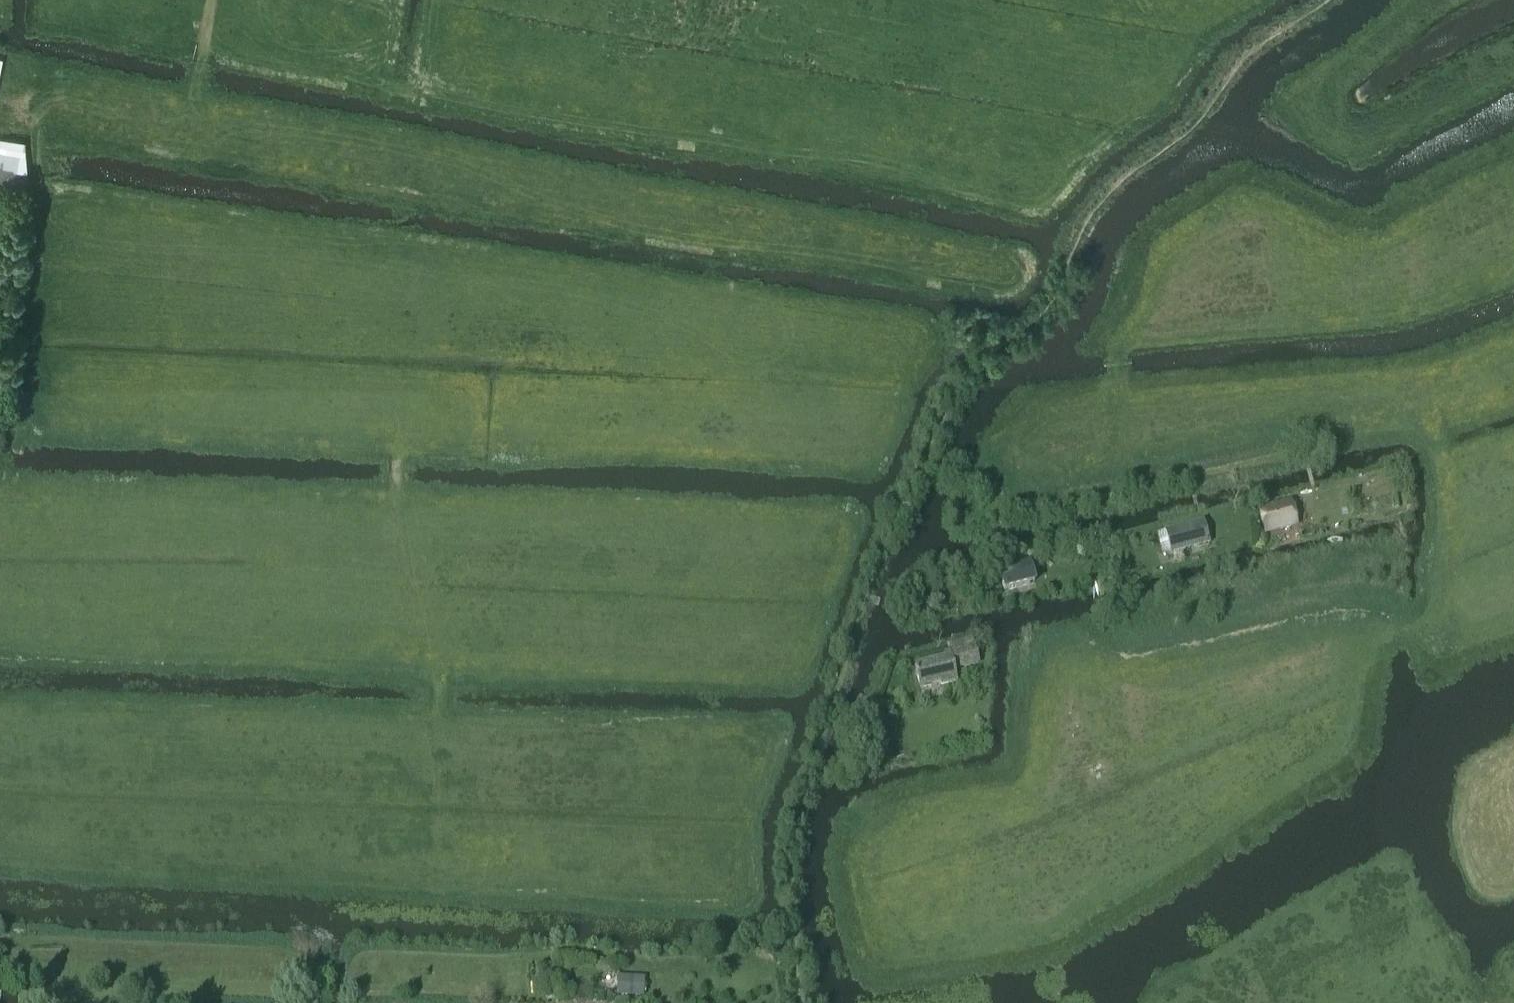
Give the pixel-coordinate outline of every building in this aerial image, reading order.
[(6,206),(12,168),(25,170),(24,154),(0,150),(0,205),(6,206)] [(1265,532),(1296,525),(1291,505),(1260,513),(1265,532)] [(1171,554),(1209,544),(1203,521),(1159,533),(1164,552),(1170,551),(1171,554)] [(1003,591),(1035,583),(1030,563),(998,572),(1003,591)] [(941,685),(955,682),(953,669),(978,663),(974,648),(944,655),(945,659),(915,666),(920,687),(940,683),(941,685)] [(617,977),(616,997),(643,998),(644,978),(617,977)]
